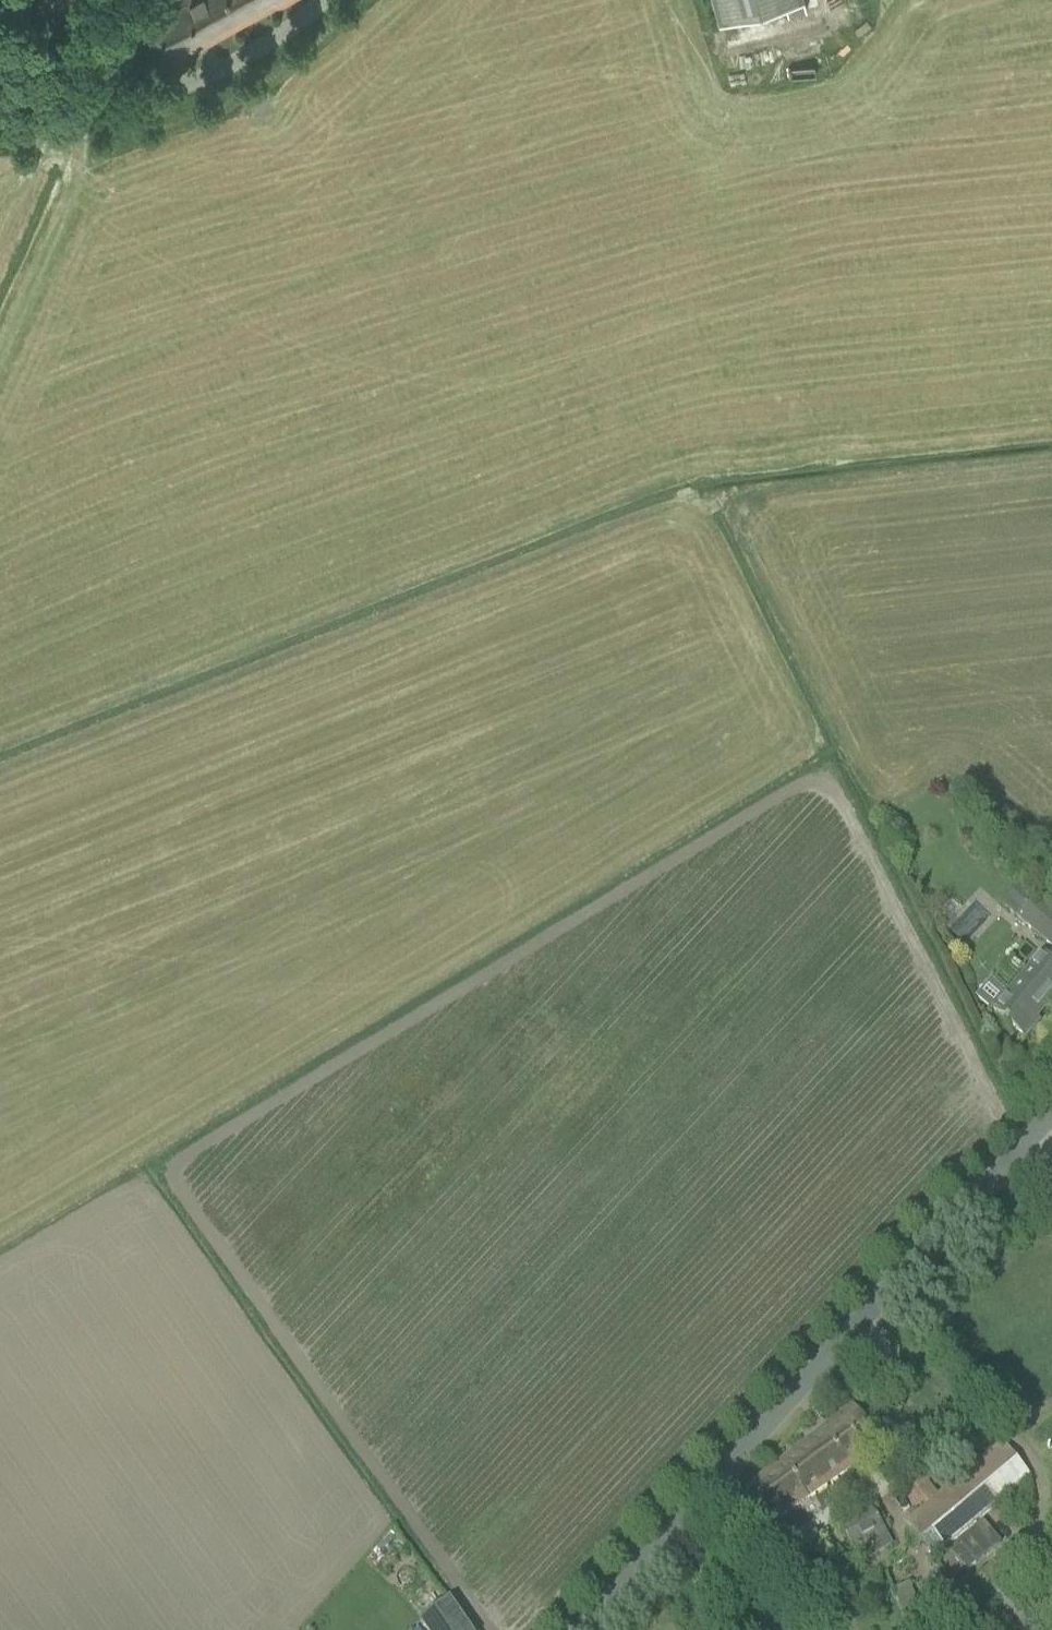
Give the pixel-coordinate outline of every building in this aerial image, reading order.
[(38,5),(76,16),(81,0),(39,0),(38,5)] [(140,18),(167,67),(278,5),(279,7),(292,0),(169,0),(140,18)] [(1037,896),(1023,884),(1005,904),(1051,945),(1051,909),(1037,896)] [(1005,994),(992,1010),(1007,1022),(1005,1024),(1010,1028),(1012,1026),(1025,1037),(1038,1022),(1035,1019),(1051,1000),(1051,965),(1043,957),(1027,977),(1022,973),(1005,994)] [(774,1528),(860,1462),(882,1446),(852,1407),(744,1489),(774,1528)] [(1002,1445),(905,1523),(931,1556),(1029,1478),(1002,1445)] [(868,1506),(837,1524),(854,1552),(885,1534),(868,1506)] [(966,1573),(1001,1544),(983,1522),(958,1543),(959,1544),(949,1552),(966,1573)] [(420,1620),(427,1629),(469,1629),(449,1600),(420,1620)]
